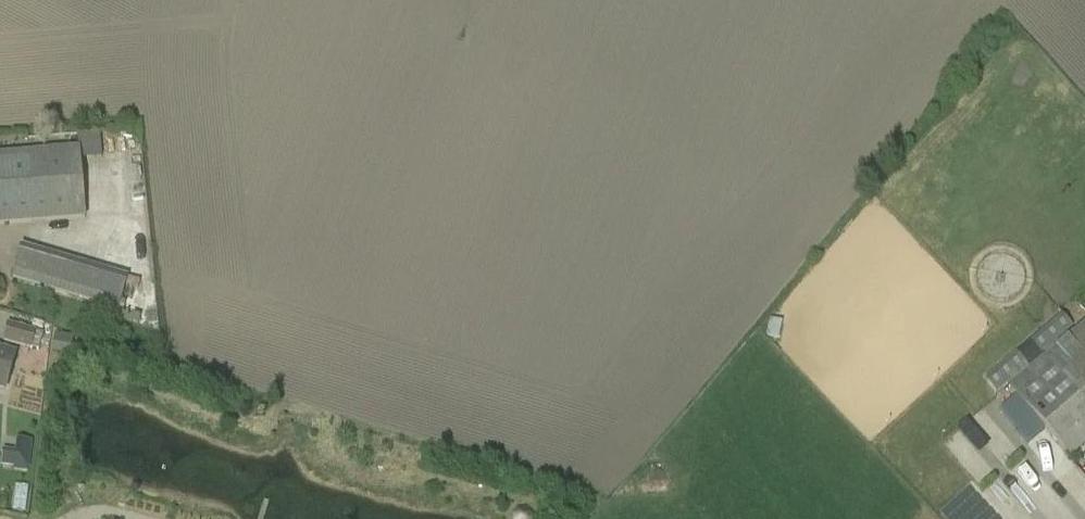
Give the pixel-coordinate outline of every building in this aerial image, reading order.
[(86,220),(80,149),(0,155),(0,227),(86,220)] [(93,315),(98,316),(116,322),(129,277),(21,245),(12,279),(96,304),(93,315)] [(1041,355),(1073,327),(1071,326),(1062,314),(1038,335),(1030,342),(1041,355)] [(2,342),(31,350),(37,331),(8,323),(2,342)] [(1010,389),(1071,460),(1084,448),(1084,324),(1010,389)] [(0,350),(0,389),(5,391),(16,354),(0,350)] [(17,454),(0,453),(0,467),(30,467),(31,438),(17,438),(17,454)]
